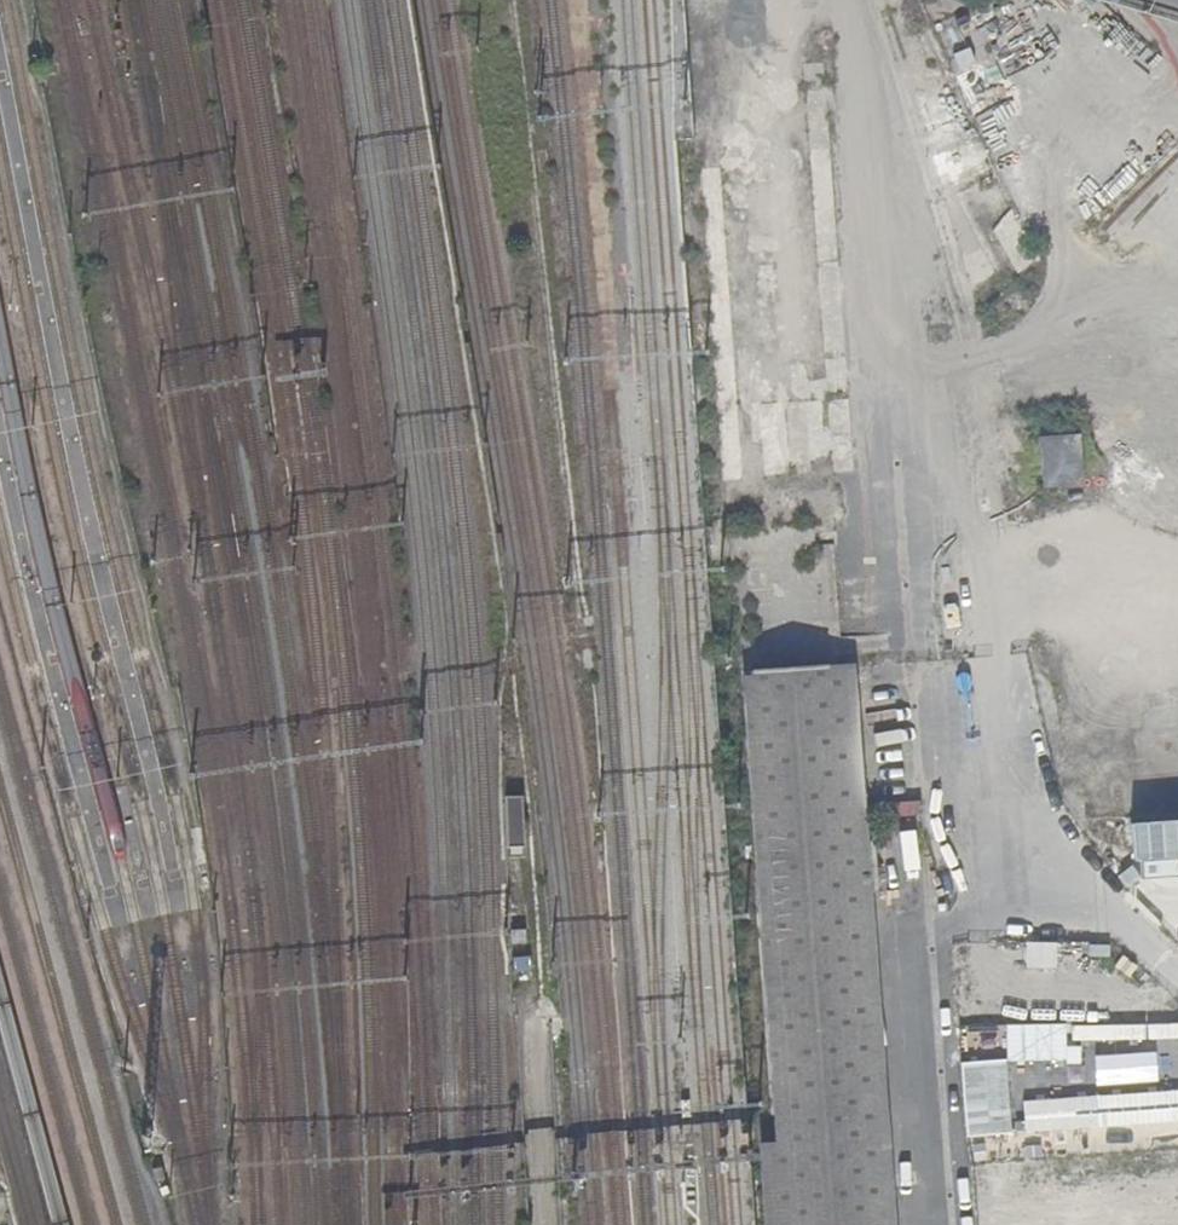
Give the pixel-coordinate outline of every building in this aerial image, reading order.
[(1041,438),(1044,486),(1082,483),(1078,436),(1041,438)] [(725,671),(767,1224),(892,1224),(851,665),(725,671)] [(1027,941),(1025,962),(1053,964),(1055,943),(1027,941)] [(973,1165),(977,1224),(1047,1224),(1047,1223),(1162,1217),(1163,1224),(1177,1224),(1177,1154),(973,1165)]
